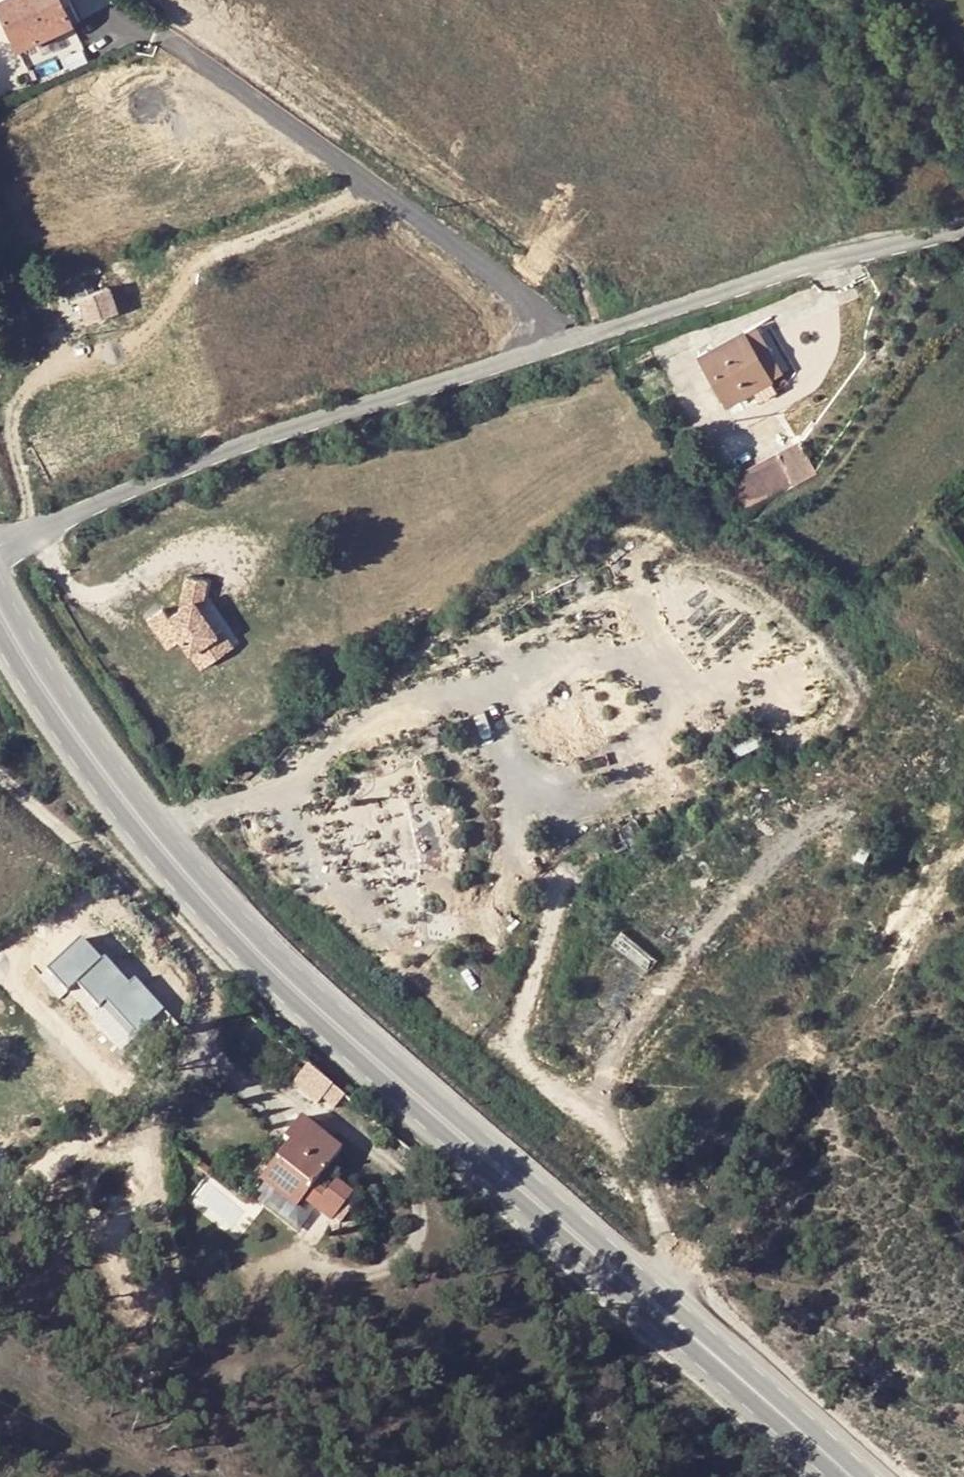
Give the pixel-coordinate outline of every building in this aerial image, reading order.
[(73,25),(62,0),(0,0),(0,9),(17,49),(73,25)] [(103,270),(75,279),(77,285),(81,295),(108,286),(103,270)] [(83,300),(81,295),(77,285),(65,289),(68,306),(83,300)] [(108,286),(81,295),(83,300),(90,320),(118,312),(108,286)] [(744,330),(699,355),(727,402),(753,387),(759,398),(776,388),(771,377),(782,370),(756,323),(744,330)] [(743,511),(775,493),(760,464),(758,459),(754,454),(752,450),(748,441),(745,438),(741,430),(740,428),(724,435),(738,462),(743,472),(744,473),(726,482),(743,511)] [(791,484),(773,451),(758,459),(760,464),(775,493),(791,484)] [(180,637),(203,672),(234,647),(220,629),(214,633),(199,611),(206,580),(187,576),(180,609),(167,616),(162,607),(147,617),(167,646),(180,637)] [(129,986),(105,960),(78,983),(101,1009),(108,1003),(137,1034),(163,1011),(137,981),(129,986)] [(291,1088),(312,1105),(317,1099),(328,1085),(308,1068),(291,1088)] [(283,1138),(288,1143),(266,1169),(285,1184),(278,1193),(296,1207),(301,1202),(317,1214),(329,1224),(353,1194),(341,1184),(337,1181),(328,1193),(314,1183),(340,1149),(300,1117),(283,1138)] [(278,1193),(285,1184),(266,1169),(259,1177),(278,1193)]
